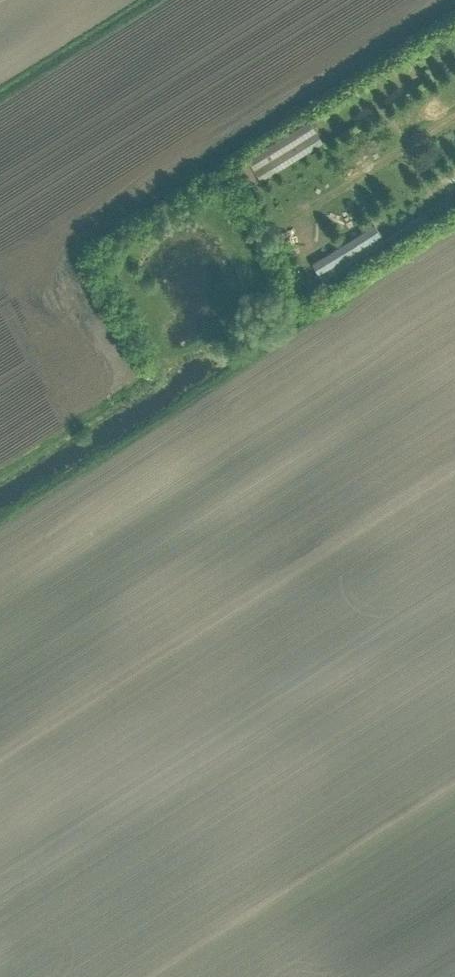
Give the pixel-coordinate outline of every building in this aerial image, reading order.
[(248,158),(262,181),(323,143),(309,120),(248,158)] [(312,263),(326,285),(387,247),(373,225),(312,263)]
